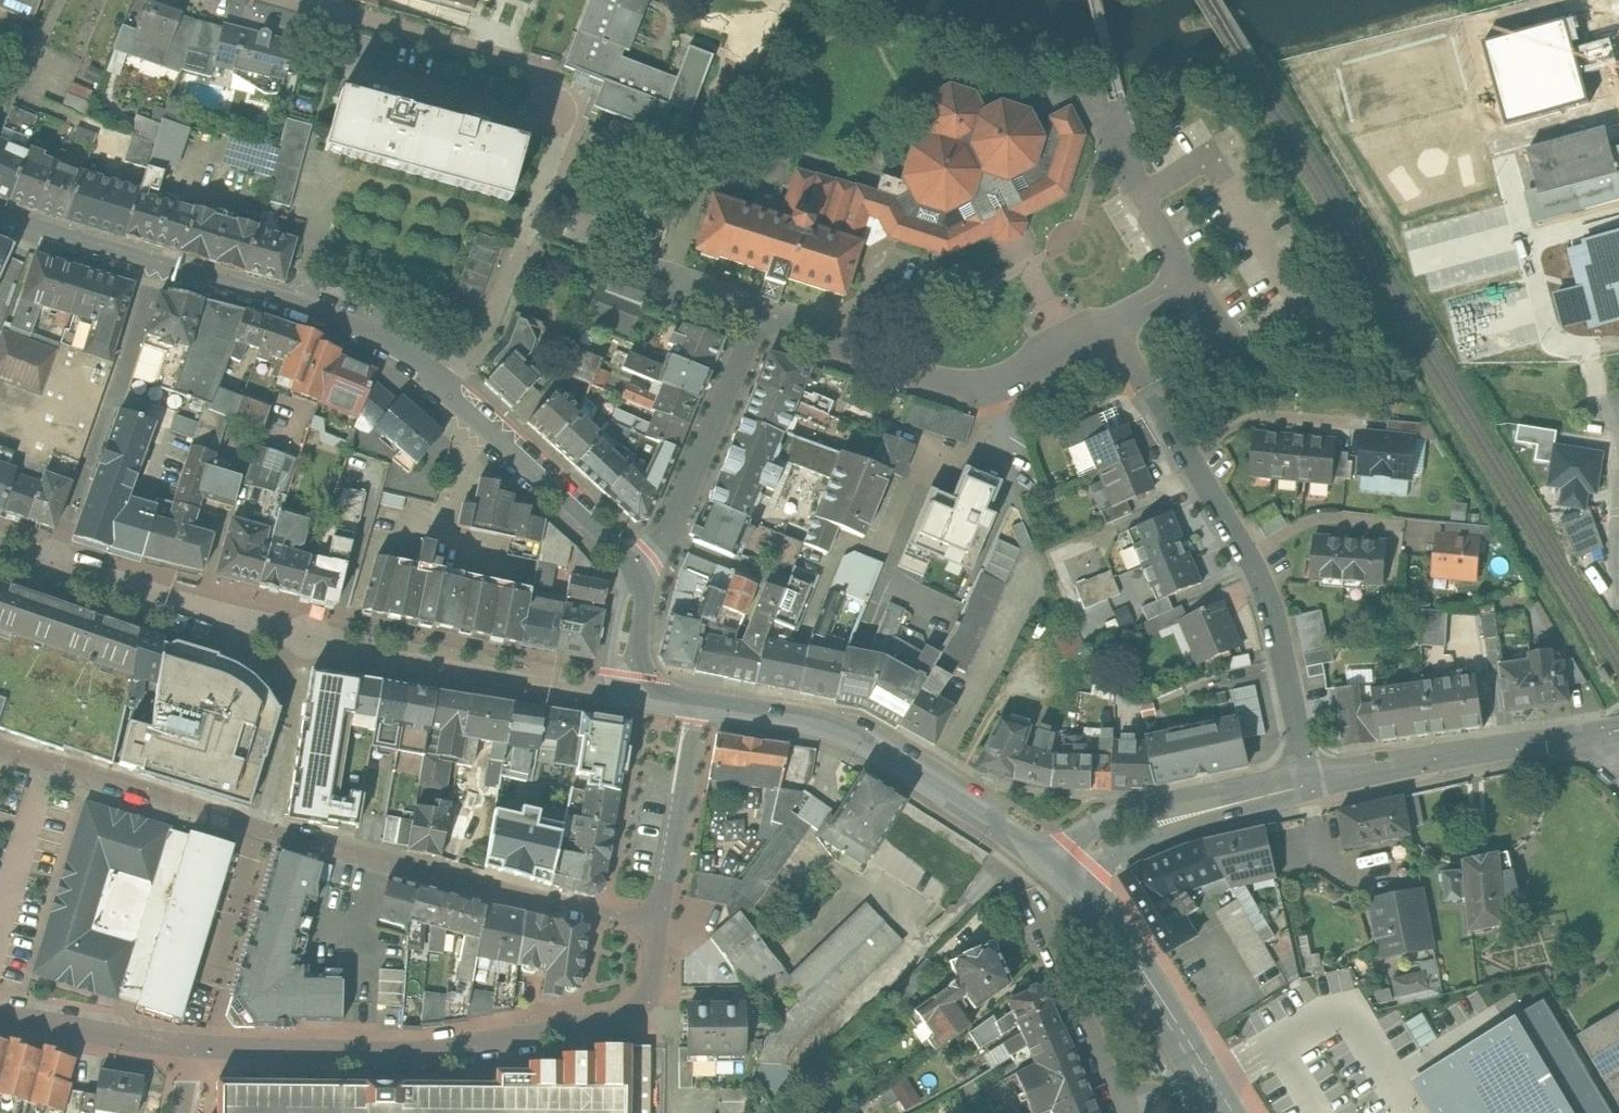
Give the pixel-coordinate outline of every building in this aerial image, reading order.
[(32,19),(40,0),(0,0),(0,6),(32,19)] [(564,66),(604,81),(594,106),(661,132),(671,106),(667,104),(676,78),(621,58),(624,50),(629,52),(648,0),(589,0),(564,66)] [(181,15),(148,3),(141,21),(139,21),(136,30),(134,34),(136,35),(129,55),(179,73),(180,69),(185,56),(167,50),(168,47),(181,16),(181,15)] [(197,21),(181,16),(168,47),(167,50),(185,56),(189,45),(197,21)] [(223,28),(197,21),(189,45),(185,56),(180,69),(212,77),(215,64),(259,75),(255,88),(265,94),(277,93),(281,81),(283,81),(286,71),(287,71),(288,67),(287,67),(293,43),(270,38),(271,36),(270,32),(268,30),(266,30),(264,29),(263,30),(261,30),(259,32),(258,35),(224,26),(223,28)] [(136,30),(122,25),(113,49),(129,55),(136,35),(134,34),(136,30)] [(1029,111),(1000,102),(983,111),(974,93),(949,85),(926,97),(918,122),(927,140),(910,148),(901,178),(909,192),(896,199),(875,192),(875,191),(856,185),(856,186),(836,180),(836,181),(816,174),(816,175),(796,169),(781,218),(859,242),(868,215),(879,218),(888,236),(948,256),(996,231),(998,234),(1002,236),(1018,227),(1020,223),(1018,219),(1066,194),(1085,135),(1070,107),(1049,118),(1036,125),(1029,111)] [(473,127),(395,105),(396,102),(383,99),(382,102),(341,91),(325,149),(510,200),(526,141),(485,130),(486,127),(473,124),(473,127)] [(0,135),(0,193),(11,198),(23,170),(28,152),(24,150),(35,124),(37,116),(12,106),(0,135)] [(166,111),(157,107),(150,124),(160,128),(163,120),(166,111)] [(187,114),(167,108),(166,111),(163,120),(183,126),(187,114)] [(58,119),(39,112),(37,116),(35,124),(53,131),(58,119)] [(150,124),(135,118),(129,134),(133,135),(155,144),(155,143),(160,128),(150,124)] [(312,124),(287,118),(282,136),(307,143),(312,124)] [(183,126),(163,120),(160,128),(155,143),(180,151),(188,128),(183,126)] [(96,134),(77,126),(72,137),(92,146),(96,134)] [(1526,149),(1538,192),(1526,196),(1533,223),(1618,199),(1618,146),(1610,148),(1605,128),(1526,149)] [(155,144),(133,135),(125,161),(147,167),(148,166),(149,167),(151,161),(153,147),(155,144)] [(277,149),(231,135),(223,164),(270,177),(277,149)] [(307,143),(282,136),(279,150),(304,156),(307,143)] [(180,151),(155,143),(155,144),(153,147),(151,161),(149,167),(164,171),(167,159),(176,161),(180,151)] [(45,152),(30,146),(28,152),(23,170),(11,198),(38,208),(55,163),(43,158),(45,152)] [(304,156),(279,150),(276,162),(301,169),(304,156)] [(301,169),(276,162),(273,174),(297,181),(301,169)] [(82,173),(55,163),(38,208),(66,218),(82,173)] [(193,208),(147,195),(150,188),(158,190),(164,171),(149,167),(148,166),(147,167),(140,189),(125,236),(140,241),(140,240),(179,251),(193,208)] [(140,189),(82,173),(66,218),(125,236),(140,189)] [(297,181),(273,174),(269,187),(294,194),(297,181)] [(294,194),(269,187),(266,199),(291,206),(294,194)] [(781,218),(712,196),(696,249),(702,251),(701,255),(718,260),(719,257),(767,272),(764,280),(784,286),(786,278),(844,296),(861,242),(859,242),(781,218)] [(258,226),(194,207),(193,208),(179,251),(245,271),(258,227),(258,226)] [(297,238),(258,227),(245,271),(284,282),(297,238)] [(478,232),(446,317),(471,326),(502,241),(478,232)] [(1587,241),(1588,245),(1573,249),(1583,287),(1557,294),(1566,326),(1591,320),(1593,327),(1618,320),(1618,232),(1587,241)] [(0,239),(0,268),(11,244),(0,239)] [(54,260),(35,254),(26,284),(11,328),(31,335),(42,305),(43,306),(54,260)] [(81,267),(54,260),(43,306),(70,313),(73,302),(81,267)] [(650,278),(616,265),(608,289),(642,303),(650,278)] [(135,283),(81,267),(73,302),(70,313),(78,315),(74,329),(66,327),(61,344),(111,361),(135,283)] [(165,300),(157,298),(146,334),(143,343),(158,348),(160,342),(167,344),(155,384),(174,391),(187,347),(189,348),(199,317),(199,316),(203,300),(168,290),(165,300)] [(640,311),(595,293),(586,316),(631,334),(640,311)] [(246,311),(203,300),(199,316),(199,317),(189,348),(187,347),(174,391),(211,404),(212,404),(217,390),(231,354),(242,325),(241,325),(246,311)] [(268,317),(246,311),(241,325),(242,325),(231,354),(241,358),(247,341),(259,345),(268,317)] [(514,313),(503,342),(485,362),(496,372),(485,384),(512,409),(541,377),(522,360),(529,353),(537,349),(545,329),(541,323),(514,313)] [(296,327),(268,317),(259,345),(262,346),(257,360),(255,360),(248,381),(263,386),(271,364),(282,367),(296,327)] [(723,339),(682,325),(677,337),(672,335),(666,349),(671,351),(668,358),(708,374),(723,339)] [(324,337),(296,327),(282,367),(279,376),(295,382),(291,392),(293,393),(296,385),(320,394),(317,402),(318,402),(338,356),(340,351),(322,345),(324,337)] [(2,330),(0,335),(0,380),(14,386),(41,396),(57,350),(2,330)] [(0,420),(0,511),(2,511),(14,473),(16,467),(26,440),(53,451),(79,461),(114,362),(111,361),(61,344),(60,344),(57,350),(41,396),(14,386),(0,420)] [(601,360),(574,349),(564,374),(591,385),(601,360)] [(822,370),(768,353),(755,385),(797,401),(829,415),(834,403),(812,394),(811,397),(800,393),(804,383),(810,386),(812,381),(816,383),(822,370)] [(668,358),(663,369),(628,355),(622,368),(662,385),(698,399),(709,374),(708,374),(668,358)] [(374,371),(339,356),(338,356),(318,402),(320,403),(322,399),(357,413),(356,418),(357,418),(359,414),(372,381),(376,371),(374,370),(374,371)] [(14,386),(0,380),(0,420),(14,386)] [(400,397),(396,402),(372,381),(359,414),(401,450),(392,459),(408,473),(443,433),(400,397)] [(601,389),(591,385),(584,399),(584,400),(594,405),(601,389)] [(698,399),(662,385),(657,398),(627,387),(625,393),(621,391),(619,396),(656,411),(688,424),(698,399)] [(797,401),(755,385),(743,417),(791,435),(798,418),(824,429),(830,416),(829,416),(829,415),(797,401)] [(241,399),(217,390),(212,404),(211,404),(209,409),(234,418),(241,399)] [(557,390),(528,422),(550,442),(580,411),(582,405),(584,400),(584,399),(576,393),(572,398),(568,394),(565,398),(557,390)] [(272,404),(243,394),(241,399),(234,418),(263,429),(272,404)] [(973,418),(909,398),(901,422),(965,443),(973,418)] [(580,411),(550,442),(575,465),(601,436),(588,424),(591,421),(587,418),(591,414),(582,405),(580,411)] [(688,424),(656,411),(651,424),(620,412),(622,408),(618,406),(611,422),(666,445),(677,450),(688,424)] [(119,410),(92,484),(128,497),(155,423),(119,410)] [(172,429),(193,436),(198,420),(177,414),(172,429)] [(1098,414),(1064,429),(1071,447),(1086,441),(1086,440),(1105,432),(1098,414)] [(322,420),(313,416),(310,424),(323,431),(322,420)] [(724,461),(777,481),(785,461),(830,479),(803,544),(827,553),(838,527),(863,537),(890,473),(890,472),(872,465),(791,435),(743,417),(730,449),(730,448),(724,461)] [(666,445),(611,422),(603,435),(611,440),(637,458),(632,464),(645,476),(654,458),(660,461),(663,455),(666,445)] [(1105,432),(1086,440),(1086,441),(1071,447),(1082,471),(1096,465),(1099,471),(1137,454),(1125,424),(1105,432)] [(352,428),(347,441),(351,443),(356,429),(352,428)] [(1282,435),(1255,432),(1251,473),(1278,476),(1282,435)] [(1365,432),(1360,472),(1412,478),(1417,438),(1365,432)] [(601,436),(575,465),(587,476),(609,449),(606,447),(611,440),(603,435),(601,436)] [(913,446),(884,435),(881,445),(879,444),(875,455),(876,456),(872,465),(890,472),(890,473),(901,477),(913,446)] [(1309,438),(1282,435),(1278,476),(1305,479),(1309,438)] [(1337,440),(1309,438),(1305,479),(1333,482),(1333,477),(1336,451),(1337,440)] [(298,460),(257,445),(245,479),(241,477),(239,483),(269,491),(268,494),(264,493),(261,505),(265,507),(282,511),(283,508),(291,481),(298,460)] [(677,450),(666,445),(663,455),(673,459),(677,450)] [(202,496),(210,468),(214,455),(191,447),(174,502),(179,504),(198,509),(202,496)] [(629,468),(609,449),(587,476),(607,495),(629,468)] [(47,468),(46,467),(40,483),(27,520),(53,529),(79,461),(53,451),(47,468)] [(1349,452),(1336,451),(1333,477),(1346,478),(1349,452)] [(1137,454),(1099,471),(1114,505),(1114,506),(1127,501),(1153,490),(1137,454)] [(645,476),(632,464),(629,468),(607,495),(636,522),(648,519),(673,459),(663,455),(660,461),(654,458),(645,476)] [(777,481),(724,461),(720,473),(708,504),(747,520),(757,493),(770,498),(777,481)] [(210,468),(202,496),(234,506),(239,483),(241,477),(210,468)] [(40,483),(14,473),(2,511),(27,520),(40,483)] [(962,473),(907,602),(942,619),(956,626),(981,572),(1016,498),(962,473)] [(499,482),(480,478),(473,506),(463,503),(457,526),(541,544),(545,520),(528,517),(530,508),(513,504),(514,495),(497,491),(499,482)] [(128,497),(92,484),(78,524),(86,540),(110,547),(128,497)] [(341,514),(316,603),(323,605),(324,601),(336,604),(345,566),(346,566),(352,542),(354,542),(359,521),(360,521),(366,493),(350,489),(341,514)] [(406,497),(383,492),(381,504),(403,509),(406,497)] [(157,506),(128,497),(110,547),(141,556),(152,514),(154,515),(157,506)] [(169,537),(179,504),(174,502),(159,498),(157,506),(154,515),(152,514),(141,556),(162,561),(169,537)] [(1127,501),(1114,506),(1114,505),(1100,511),(1106,524),(1132,513),(1127,501)] [(169,537),(210,549),(214,535),(193,529),(198,509),(179,504),(169,537)] [(747,520),(708,504),(708,505),(707,505),(693,540),(733,556),(738,545),(744,547),(745,545),(748,546),(751,539),(747,537),(750,530),(744,528),(747,520)] [(1590,506),(1564,516),(1580,557),(1604,547),(1590,506)] [(234,519),(231,521),(216,574),(259,585),(270,545),(265,543),(268,534),(273,536),(280,511),(282,512),(282,511),(265,507),(262,517),(261,516),(258,526),(234,519)] [(310,521),(291,515),(292,511),(283,508),(282,511),(282,512),(280,511),(273,536),(270,545),(259,585),(299,595),(311,557),(298,554),(299,548),(303,545),(310,521)] [(316,603),(341,514),(328,511),(311,557),(299,595),(300,595),(300,596),(311,598),(310,601),(316,603)] [(1172,511),(1127,530),(1142,566),(1184,548),(1182,543),(1185,542),(1172,511)] [(572,543),(545,520),(541,544),(537,560),(556,565),(566,567),(572,543)] [(1023,521),(1012,526),(1021,549),(1033,544),(1023,521)] [(1481,525),(1454,523),(1452,537),(1479,539),(1481,525)] [(1452,537),(1439,535),(1435,575),(1477,579),(1481,540),(1479,539),(1452,537)] [(210,549),(169,537),(162,561),(204,571),(210,549)] [(1387,542),(1314,537),(1311,578),(1384,583),(1387,542)] [(1021,549),(999,539),(983,573),(1006,583),(1021,549)] [(441,627),(454,572),(439,569),(441,561),(432,559),(435,544),(422,541),(418,564),(377,556),(361,610),(441,627)] [(1184,548),(1142,566),(1157,600),(1157,601),(1169,596),(1202,582),(1189,552),(1186,553),(1184,548)] [(855,552),(844,557),(830,592),(844,597),(864,606),(881,562),(855,552)] [(734,573),(687,554),(681,569),(671,612),(685,615),(688,613),(692,594),(698,572),(712,578),(708,588),(725,595),(733,576),(734,573)] [(556,565),(537,560),(532,589),(530,596),(549,600),(556,565)] [(582,565),(574,563),(571,575),(579,577),(582,565)] [(1110,570),(1098,575),(1108,598),(1120,594),(1111,572),(1110,570)] [(478,635),(491,580),(454,572),(441,627),(478,635)] [(712,578),(698,572),(692,594),(706,589),(707,589),(708,588),(712,578)] [(956,626),(956,627),(939,656),(958,665),(966,669),(1006,583),(983,573),(981,572),(956,626)] [(579,577),(571,575),(567,597),(604,604),(608,583),(579,577)] [(1098,575),(1087,580),(1097,603),(1108,598),(1098,575)] [(755,585),(733,576),(725,595),(721,607),(743,616),(755,585)] [(491,580),(478,635),(521,644),(530,596),(532,589),(491,580)] [(1087,580),(1074,585),(1075,587),(1076,587),(1085,608),(1097,603),(1087,580)] [(813,593),(787,582),(783,592),(771,623),(775,624),(796,633),(813,593)] [(51,600),(1,583),(0,583),(0,584),(0,728),(9,731),(51,600)] [(765,585),(745,634),(743,643),(734,641),(727,677),(755,683),(764,640),(769,627),(771,623),(783,592),(765,585)] [(690,603),(688,613),(685,615),(671,612),(660,656),(666,665),(695,671),(702,635),(703,627),(712,629),(721,607),(725,595),(708,588),(707,589),(701,605),(690,603)] [(830,592),(812,635),(826,640),(844,597),(830,592)] [(538,647),(549,600),(530,596),(521,644),(538,647)] [(1157,600),(1142,607),(1147,620),(1159,615),(1174,608),(1169,596),(1157,601),(1157,600)] [(65,747),(104,619),(51,600),(9,731),(64,750),(65,747)] [(549,600),(538,647),(556,651),(565,605),(566,603),(549,600)] [(1493,600),(1480,602),(1482,615),(1495,613),(1493,600)] [(1223,601),(1206,609),(1206,608),(1200,610),(1201,611),(1188,616),(1178,620),(1179,622),(1198,664),(1242,645),(1241,644),(1239,645),(1221,604),(1224,603),(1223,601)] [(602,612),(565,605),(556,651),(593,658),(602,612)] [(1174,608),(1159,615),(1164,629),(1179,622),(1178,620),(1188,616),(1183,605),(1174,608)] [(1322,610),(1297,615),(1305,654),(1330,648),(1322,610)] [(1449,611),(1423,610),(1421,645),(1447,647),(1449,611)] [(901,618),(885,611),(871,645),(887,651),(901,618)] [(1495,613),(1482,615),(1485,638),(1499,637),(1496,613),(1495,613)] [(104,619),(65,747),(113,763),(126,706),(133,679),(139,631),(104,619)] [(905,685),(879,670),(864,705),(899,725),(939,656),(956,627),(956,626),(942,619),(911,672),(905,685)] [(1074,624),(1052,635),(1064,659),(1086,648),(1086,647),(1074,624)] [(163,639),(139,631),(133,679),(126,706),(132,708),(129,722),(151,729),(155,699),(158,679),(163,639)] [(734,641),(702,635),(695,671),(727,677),(734,641)] [(867,644),(851,637),(848,647),(844,656),(835,699),(864,705),(879,670),(887,651),(871,645),(867,643),(867,644)] [(777,643),(764,640),(755,683),(790,690),(798,691),(806,649),(799,648),(783,644),(784,639),(778,638),(777,643)] [(175,735),(194,647),(176,641),(170,644),(169,645),(164,643),(165,639),(164,639),(163,639),(158,679),(160,679),(157,699),(155,699),(151,729),(175,735)] [(834,654),(823,652),(823,648),(809,642),(806,649),(798,691),(835,699),(844,656),(848,647),(837,642),(834,654)] [(226,748),(246,670),(235,663),(218,656),(219,654),(194,647),(175,735),(226,748)] [(1330,648),(1305,654),(1308,666),(1324,663),(1335,660),(1332,648),(1330,648)] [(1553,665),(1551,652),(1531,654),(1532,660),(1538,706),(1543,705),(1548,709),(1555,708),(1558,703),(1569,701),(1567,685),(1564,663),(1563,664),(1553,665)] [(939,656),(899,725),(934,744),(953,706),(936,696),(958,665),(939,656)] [(1588,682),(1573,658),(1562,660),(1563,664),(1564,663),(1567,685),(1588,682)] [(1532,660),(1500,664),(1504,693),(1506,693),(1508,710),(1511,710),(1513,713),(1523,711),(1525,708),(1538,706),(1532,660)] [(1324,663),(1308,666),(1310,678),(1327,674),(1324,663)] [(246,670),(226,748),(264,758),(266,759),(281,708),(279,707),(266,689),(255,677),(246,670)] [(330,715),(336,674),(312,670),(304,712),(299,749),(332,755),(332,753),(328,752),(332,730),(327,729),(330,715)] [(1373,672),(1351,671),(1351,680),(1372,681),(1373,672)] [(336,674),(330,715),(376,722),(383,682),(336,674)] [(1423,682),(1431,734),(1485,727),(1478,675),(1423,682)] [(409,686),(383,681),(383,682),(376,722),(402,727),(409,686)] [(1431,734),(1423,682),(1373,689),(1379,741),(1431,734)] [(1256,685),(1233,690),(1235,702),(1258,697),(1256,685)] [(435,690),(409,686),(402,727),(398,751),(414,754),(418,730),(428,732),(435,691),(435,690)] [(1372,686),(1337,688),(1343,746),(1379,741),(1373,689),(1372,686)] [(470,697),(435,691),(428,732),(419,784),(444,789),(451,758),(459,759),(463,737),(470,697)] [(512,703),(470,697),(463,737),(476,740),(493,742),(490,760),(503,762),(506,745),(512,703)] [(1258,697),(1235,702),(1238,714),(1261,709),(1258,697)] [(543,708),(512,703),(506,745),(503,762),(502,768),(527,772),(530,755),(526,754),(528,747),(537,749),(543,708)] [(581,714),(543,708),(537,749),(536,759),(543,760),(548,761),(578,766),(581,748),(577,748),(581,714)] [(1261,709),(1238,714),(1239,718),(1240,726),(1264,721),(1261,709)] [(630,721),(581,714),(577,748),(581,748),(578,766),(590,768),(587,786),(619,793),(630,721)] [(1216,727),(1171,737),(1170,732),(1147,737),(1148,743),(1157,784),(1249,765),(1243,738),(1240,726),(1239,718),(1216,723),(1216,727)] [(1000,720),(977,764),(976,768),(1011,777),(1021,746),(1028,727),(1000,720)] [(1264,721),(1240,726),(1243,738),(1266,733),(1264,721)] [(175,735),(151,729),(129,722),(119,764),(140,771),(139,773),(250,807),(264,758),(226,748),(175,735)] [(402,727),(376,722),(372,746),(398,751),(402,727)] [(1102,729),(1101,757),(1094,756),(1092,789),(1113,790),(1114,757),(1114,742),(1115,742),(1114,729),(1102,729)] [(1053,735),(1037,730),(1031,749),(1021,746),(1011,777),(1049,787),(1051,755),(1048,754),(1053,735)] [(789,745),(717,734),(709,778),(747,785),(769,789),(762,819),(770,821),(770,822),(780,824),(789,811),(801,794),(779,790),(789,745)] [(1085,737),(1062,736),(1062,755),(1051,755),(1049,787),(1092,789),(1094,756),(1084,756),(1085,737)] [(476,740),(463,737),(459,759),(458,765),(471,767),(476,740)] [(1148,743),(1138,742),(1138,741),(1122,741),(1122,742),(1115,742),(1114,742),(1114,757),(1113,790),(1132,790),(1133,787),(1144,788),(1144,784),(1157,784),(1148,743)] [(815,748),(789,745),(779,790),(801,794),(811,779),(815,748)] [(503,762),(490,760),(486,785),(499,787),(502,768),(503,762)] [(328,776),(297,767),(282,817),(314,825),(328,776)] [(843,806),(886,829),(905,800),(863,773),(843,806)] [(619,793),(587,786),(582,819),(612,826),(619,793)] [(833,809),(812,794),(796,816),(810,826),(817,831),(830,813),(833,809)] [(1405,796),(1339,810),(1345,849),(1412,835),(1405,796)] [(434,809),(415,805),(412,826),(408,850),(408,851),(408,850),(441,857),(451,803),(435,800),(434,809)] [(189,833),(189,835),(171,829),(171,827),(85,802),(33,973),(119,1000),(119,998),(137,1003),(137,1005),(181,1019),(233,846),(189,833)] [(886,829),(843,806),(836,817),(830,813),(817,831),(817,832),(864,861),(871,850),(872,851),(886,829)] [(741,880),(733,891),(754,907),(810,826),(796,816),(789,811),(780,824),(741,880)] [(578,819),(573,818),(570,831),(572,831),(571,837),(576,838),(573,854),(607,860),(613,826),(612,826),(582,819),(578,819)] [(412,826),(398,821),(396,833),(384,830),(382,843),(408,850),(412,826)] [(1267,826),(1205,840),(1233,887),(1234,889),(1279,879),(1267,826)] [(1192,843),(1145,862),(1122,877),(1169,952),(1198,934),(1186,917),(1211,901),(1233,887),(1205,840),(1192,843)] [(266,887),(308,899),(316,902),(316,885),(323,860),(279,846),(266,887)] [(1468,898),(1470,931),(1505,924),(1503,899),(1519,895),(1508,851),(1464,861),(1465,872),(1460,873),(1460,872),(1444,873),(1446,901),(1462,899),(1462,898),(1468,898)] [(565,869),(604,878),(607,860),(573,854),(572,860),(567,859),(565,869)] [(964,883),(917,854),(916,856),(901,880),(947,910),(964,883)] [(363,876),(322,867),(317,891),(359,899),(363,876)] [(604,878),(565,869),(554,867),(550,884),(592,896),(602,889),(604,878)] [(741,880),(693,872),(689,897),(725,904),(730,921),(739,913),(743,919),(754,907),(733,891),(741,880)] [(420,886),(388,877),(374,927),(408,936),(408,925),(410,919),(420,886)] [(420,886),(410,919),(408,925),(408,936),(407,946),(421,947),(423,923),(432,925),(442,892),(420,886)] [(308,899),(266,887),(255,923),(297,936),(308,899)] [(1234,889),(1233,887),(1211,901),(1256,977),(1277,964),(1234,889)] [(1423,890),(1370,900),(1382,958),(1434,947),(1423,890)] [(464,898),(442,892),(432,925),(428,949),(443,953),(445,930),(455,933),(455,932),(464,898)] [(485,904),(464,898),(455,932),(467,935),(461,967),(474,970),(474,967),(485,904)] [(868,903),(816,952),(817,955),(832,970),(800,1001),(781,1019),(783,1022),(800,1039),(903,940),(868,903)] [(505,908),(485,904),(474,967),(488,970),(490,959),(496,960),(505,908)] [(524,913),(505,908),(496,960),(517,964),(524,913)] [(553,919),(524,913),(517,964),(546,971),(542,999),(544,1000),(560,996),(577,988),(579,988),(586,937),(584,937),(585,930),(582,926),(579,925),(580,924),(553,919)] [(730,921),(714,935),(713,935),(711,937),(711,938),(752,993),(775,975),(782,970),(784,969),(767,953),(743,919),(739,913),(730,921)] [(295,1021),(298,963),(300,954),(294,952),(299,936),(297,936),(255,923),(233,996),(256,1026),(295,1027),(295,1021)] [(985,947),(950,961),(957,977),(951,984),(962,999),(967,996),(975,1008),(1010,983),(997,952),(999,950),(999,948),(1000,946),(999,945),(999,943),(998,942),(997,941),(996,940),(994,939),(991,939),(990,940),(988,941),(986,943),(986,944),(985,947)] [(815,953),(789,977),(782,970),(775,975),(800,1001),(832,970),(817,955),(816,952),(815,953)] [(927,959),(910,976),(921,986),(938,970),(927,959)] [(298,963),(295,1021),(342,1022),(343,975),(307,975),(307,965),(298,963)] [(404,970),(381,968),(380,980),(403,982),(404,970)] [(516,974),(498,971),(495,989),(514,992),(516,974)] [(1425,973),(1394,980),(1398,996),(1428,989),(1425,973)] [(472,978),(459,976),(454,1020),(465,1018),(470,990),(472,978)] [(403,982),(380,980),(379,992),(403,994),(403,982)] [(947,987),(908,1016),(916,1027),(923,1022),(933,1036),(919,1046),(927,1056),(972,1024),(957,1003),(962,999),(951,984),(947,987)] [(994,1016),(970,1033),(980,1049),(1018,1025),(1017,1023),(1052,1007),(1043,985),(1021,994),(1022,998),(1009,1004),(1013,1015),(996,1022),(994,1016)] [(514,992),(495,989),(495,993),(494,993),(491,1012),(512,1007),(514,992)] [(446,995),(425,990),(420,1028),(443,1025),(443,1024),(442,1024),(446,995)] [(494,993),(470,990),(465,1018),(466,1019),(492,1015),(491,1012),(494,993)] [(403,994),(379,992),(378,1004),(402,1006),(403,994)] [(1543,1002),(1429,1072),(1417,1079),(1438,1112),(1610,1112),(1543,1002)] [(723,1004),(723,1040),(743,1040),(744,1007),(740,1003),(723,1004)] [(702,1041),(703,1004),(691,1004),(687,1007),(687,1041),(702,1041)] [(723,1040),(723,1004),(703,1004),(702,1041),(723,1040)] [(1052,1007),(1017,1023),(1018,1025),(1027,1046),(1061,1025),(1052,1007)] [(1421,1049),(1438,1039),(1424,1013),(1407,1022),(1421,1049)] [(1579,1037),(1618,1103),(1618,1013),(1579,1037)] [(783,1022),(768,1036),(758,1063),(784,1063),(790,1048),(800,1039),(783,1022)] [(1027,1046),(1005,1060),(1011,1069),(1014,1074),(1016,1073),(1025,1067),(1070,1046),(1061,1025),(1027,1046)] [(9,1037),(8,1041),(9,1041),(0,1071),(0,1093),(28,1101),(29,1101),(43,1051),(28,1047),(29,1043),(9,1037)] [(0,1038),(0,1071),(9,1041),(8,1041),(0,1038)] [(702,1041),(687,1041),(687,1047),(687,1061),(688,1061),(692,1061),(743,1061),(743,1040),(723,1040),(702,1041)] [(64,1050),(44,1045),(43,1051),(29,1101),(28,1101),(28,1102),(63,1112),(71,1083),(68,1083),(75,1058),(63,1054),(64,1050)] [(629,1045),(594,1045),(594,1054),(583,1054),(561,1054),(561,1063),(528,1062),(528,1071),(495,1070),(495,1083),(492,1083),(371,1082),(364,1082),(355,1082),(312,1081),(266,1081),(235,1080),(217,1080),(217,1097),(217,1112),(629,1112),(629,1045)] [(630,1045),(629,1112),(649,1112),(650,1046),(630,1045)] [(1025,1067),(1016,1073),(1031,1112),(1042,1112),(1051,1109),(1088,1092),(1070,1046),(1025,1067)] [(687,1061),(687,1047),(679,1047),(679,1061),(687,1061)] [(1005,1060),(993,1067),(999,1076),(1011,1069),(1005,1060)] [(693,1087),(692,1061),(688,1061),(687,1061),(679,1061),(680,1088),(693,1087)] [(100,1069),(96,1093),(93,1110),(113,1112),(137,1112),(143,1077),(100,1069)] [(906,1077),(891,1087),(905,1110),(920,1101),(906,1077)] [(748,1101),(748,1088),(722,1088),(722,1101),(745,1101),(748,1101)] [(70,1089),(66,1112),(92,1112),(93,1110),(96,1093),(70,1089)] [(1051,1109),(1052,1112),(1096,1112),(1088,1092),(1051,1109)] [(719,1101),(719,1112),(745,1112),(745,1101),(722,1101),(719,1101)]
